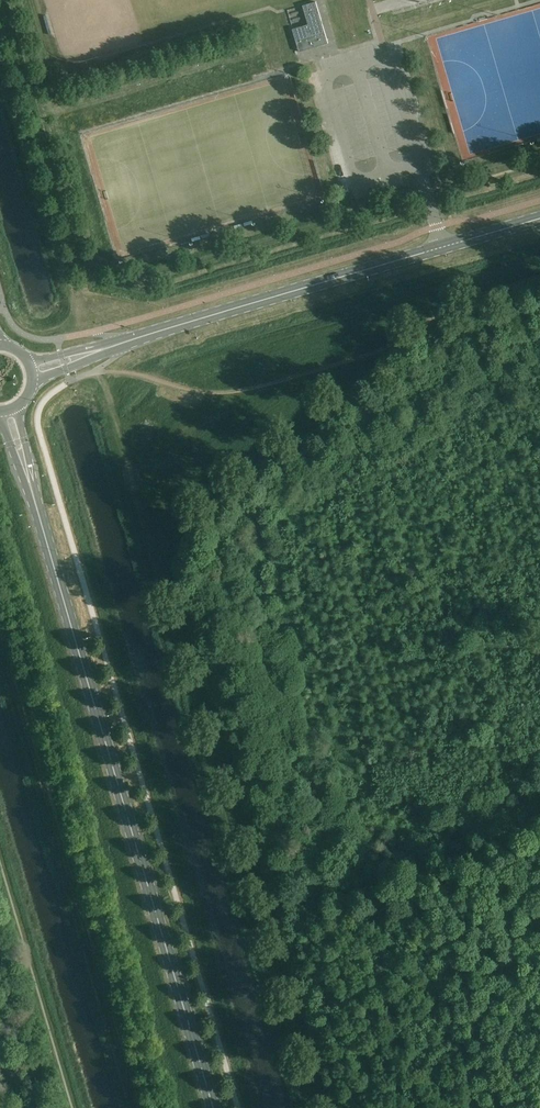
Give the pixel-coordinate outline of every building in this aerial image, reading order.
[(310,45),(311,48),(328,43),(316,2),(302,6),(308,24),(292,29),(298,49),(310,45)] [(297,99),(292,101),(296,112),(301,111),(297,99)]
